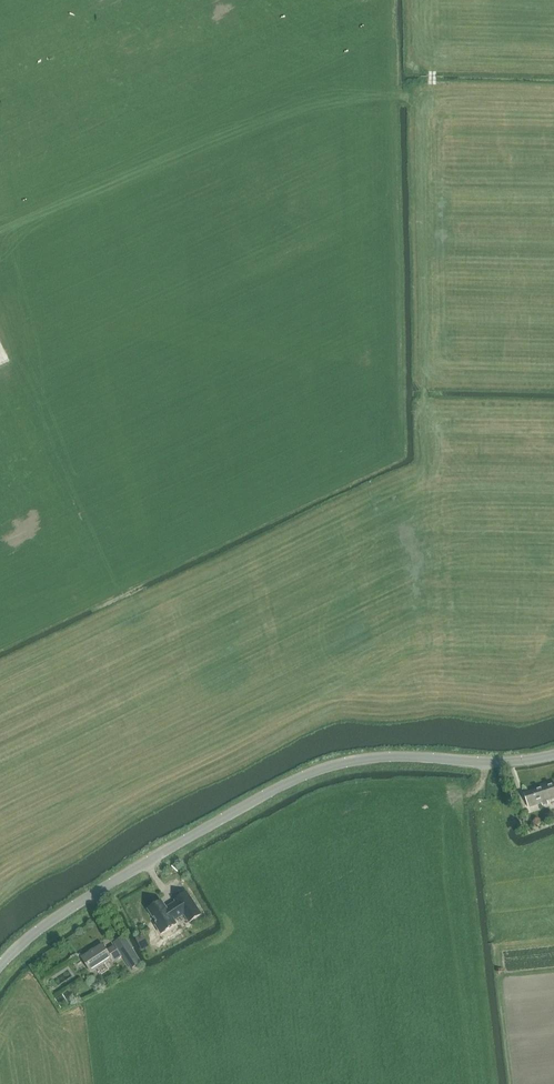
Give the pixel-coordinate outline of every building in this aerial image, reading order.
[(553,799),(553,783),(524,793),(529,808),(542,804),(543,806),(549,804),(548,801),(553,799)] [(174,898),(177,903),(167,910),(160,900),(148,908),(158,922),(155,924),(159,930),(161,933),(176,923),(174,920),(173,919),(183,913),(188,920),(200,912),(185,890),(174,898)] [(136,937),(140,946),(149,942),(144,933),(136,937)] [(141,962),(125,936),(114,943),(130,969),(141,962)] [(113,961),(121,956),(114,946),(106,951),(102,944),(81,957),(91,971),(111,958),(113,961)] [(68,1004),(63,995),(56,999),(61,1008),(68,1004)]
